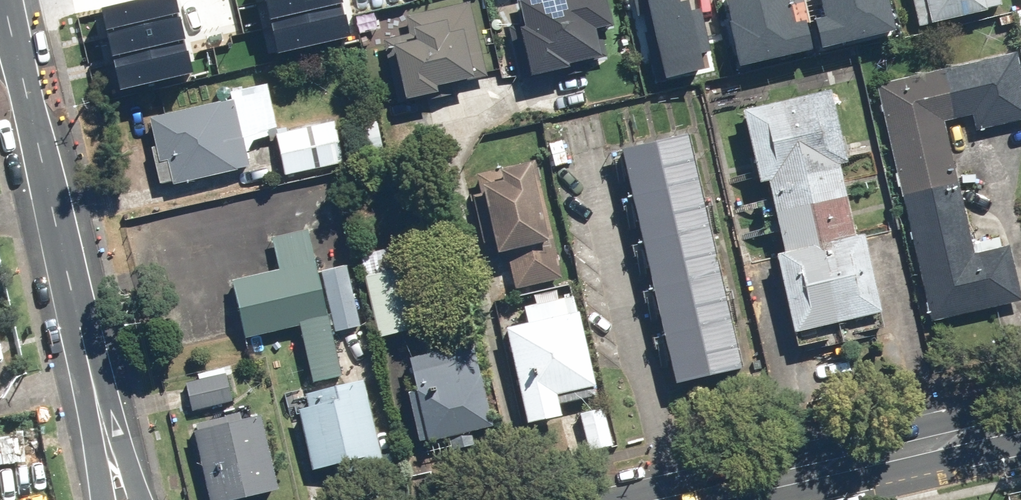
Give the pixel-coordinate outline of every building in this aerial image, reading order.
[(120,86),(194,71),(179,0),(150,0),(104,10),(120,86)] [(276,49),(349,34),(342,0),(265,0),(276,49)] [(404,100),(440,95),(439,87),(484,80),(472,0),(469,0),(407,9),(411,36),(395,38),(404,100)] [(518,4),(534,73),(606,57),(600,29),(614,25),(608,0),(534,0),(518,4)] [(652,81),(707,69),(703,52),(710,50),(701,9),(691,11),(689,3),(682,4),(682,0),(634,0),(652,81)] [(740,64),(811,51),(806,20),(794,22),(790,0),(729,0),(740,64)] [(823,45),(895,28),(888,0),(821,0),(825,17),(817,19),(823,45)] [(919,27),(1003,7),(1001,0),(913,0),(919,27)] [(1020,122),(1020,82),(1014,54),(877,87),(934,324),(1020,303),(1020,293),(1010,246),(976,254),(944,123),(973,116),(977,132),(1020,122)] [(231,103),(151,118),(160,166),(171,164),(174,183),(270,164),(264,132),(280,129),(271,85),(229,93),(231,103)] [(834,94),(744,112),(761,185),(771,183),(786,253),(781,254),(798,336),(883,318),(866,235),(854,238),(840,169),(849,167),(834,94)] [(338,123),(277,137),(286,177),(347,163),(338,123)] [(688,134),(622,150),(679,387),(745,371),(688,134)] [(511,254),(519,288),(561,278),(533,163),(481,176),(501,256),(511,254)] [(314,228),(274,237),(282,272),(234,283),(247,341),(296,330),(310,389),(348,380),(314,228)] [(414,240),(357,255),(379,339),(436,325),(414,240)] [(529,325),(508,330),(528,425),(561,418),(557,397),(595,389),(579,312),(563,316),(560,302),(526,309),(529,325)] [(474,341),(407,356),(427,446),(494,431),(474,341)] [(227,375),(186,385),(193,412),(234,402),(227,375)] [(359,460),(362,471),(386,464),(363,380),(293,399),(313,472),(359,460)] [(604,409),(581,414),(589,452),(612,447),(604,409)] [(195,432),(212,499),(254,499),(283,492),(263,414),(195,432)] [(0,438),(0,465),(24,459),(18,434),(0,438)]
